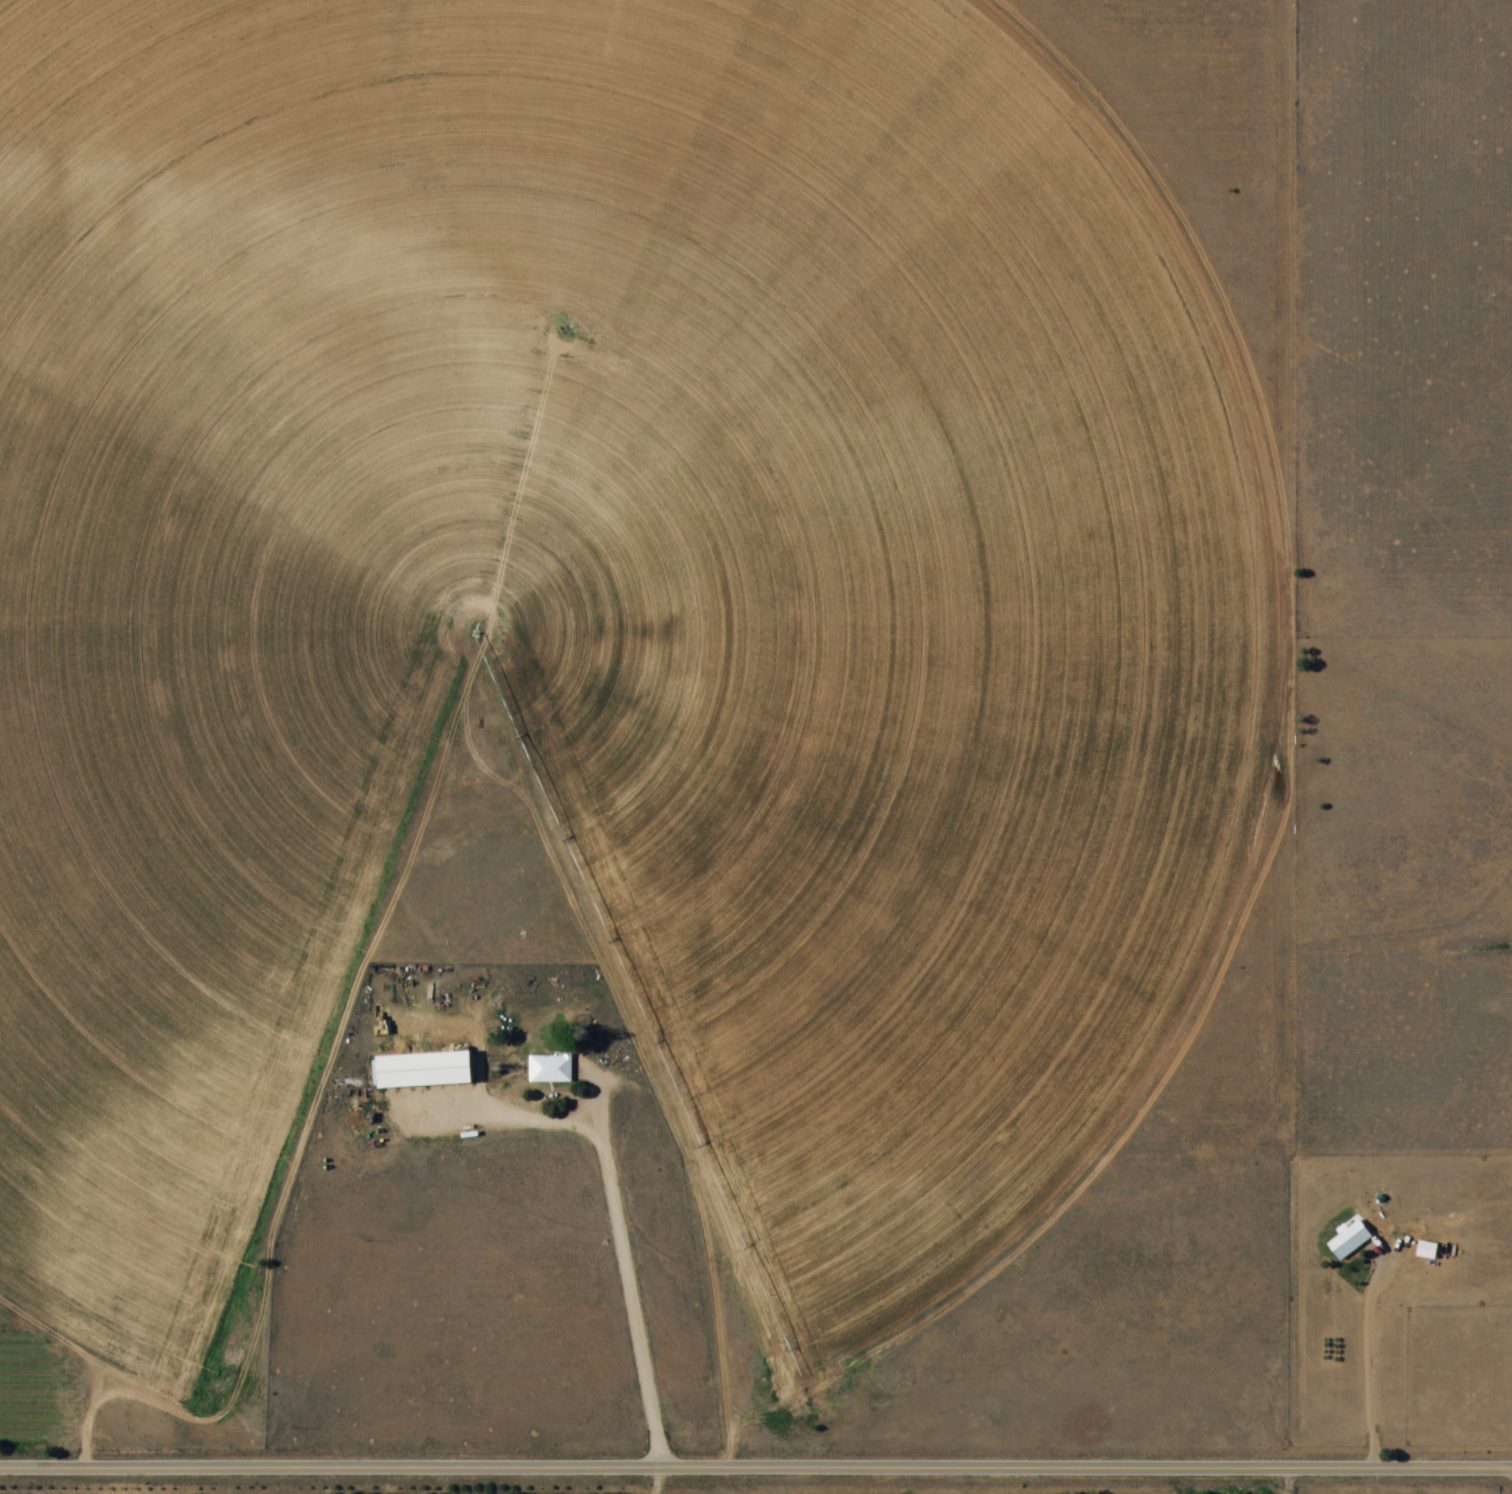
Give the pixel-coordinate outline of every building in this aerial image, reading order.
[(477,1086),(475,1053),(381,1057),(383,1090),(477,1086)] [(531,1057),(531,1083),(573,1083),(573,1057),(531,1057)] [(1374,1240),(1362,1221),(1328,1243),(1339,1262),(1374,1240)] [(1436,1261),(1439,1246),(1421,1241),(1417,1257),(1436,1261)]
